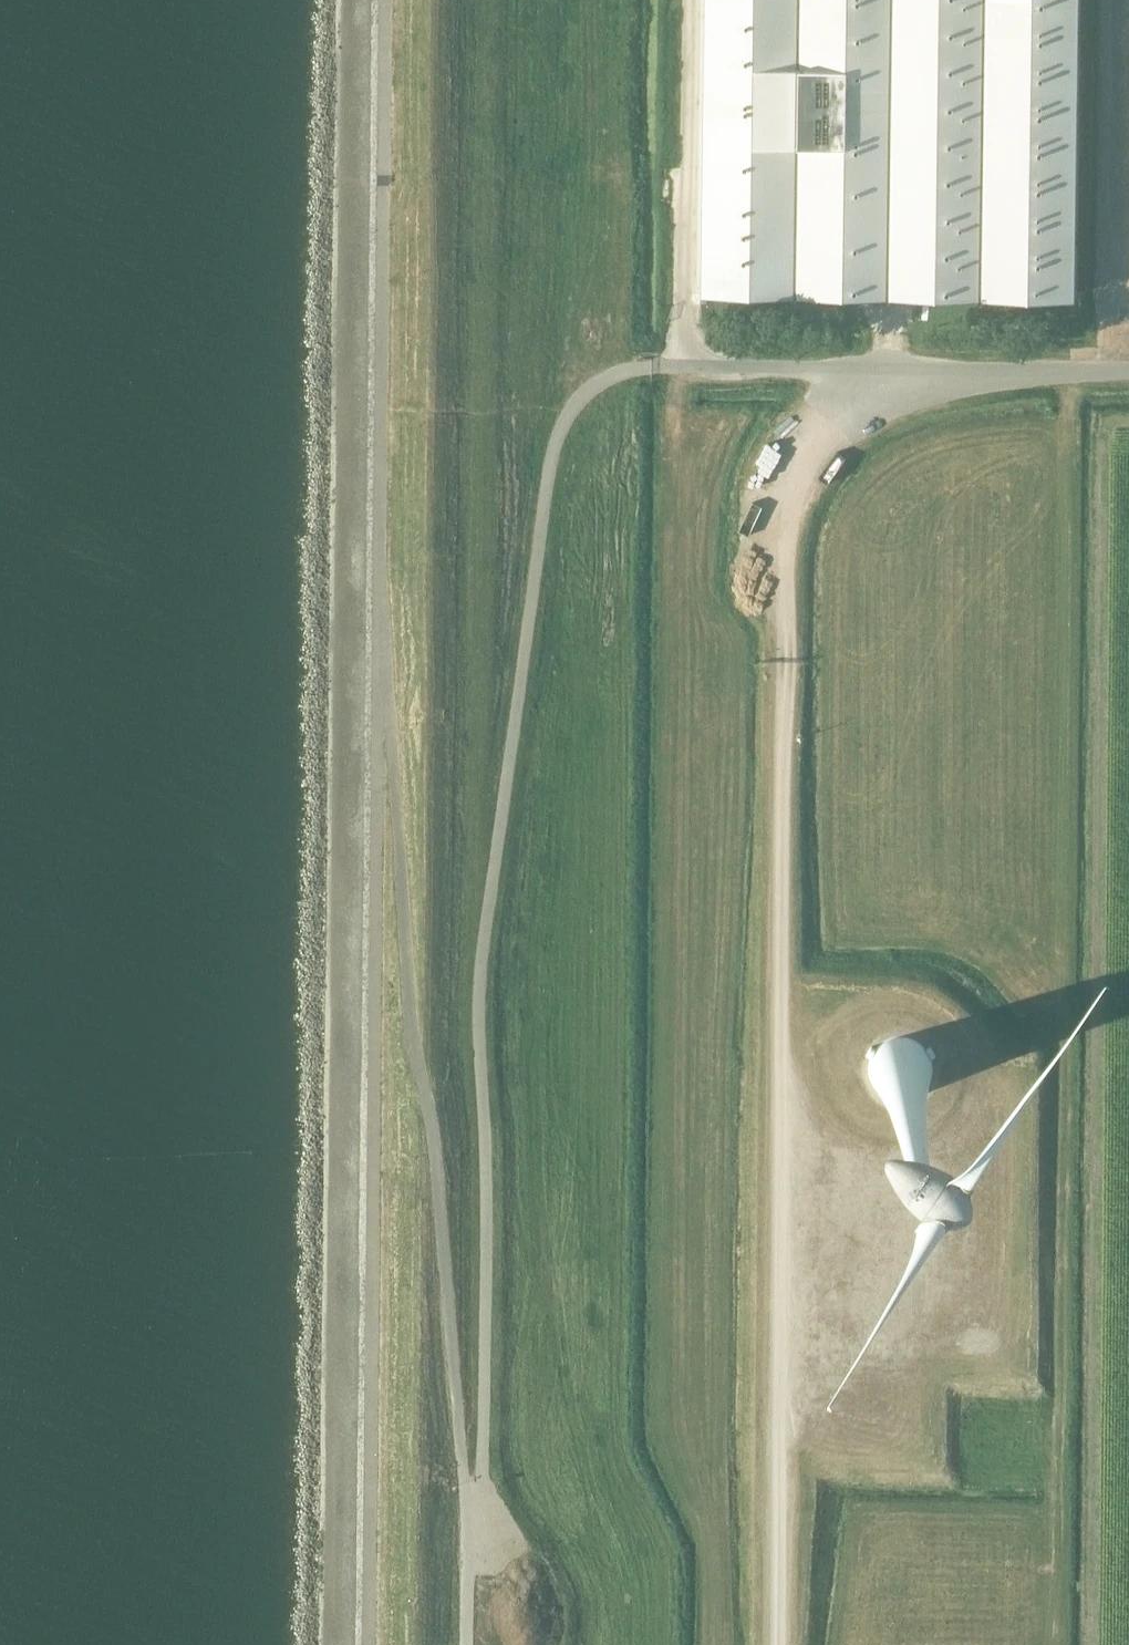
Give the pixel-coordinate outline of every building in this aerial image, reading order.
[(700,291),(1073,296),(1077,0),(704,0),(700,291)] [(865,1058),(864,1069),(865,1079),(870,1089),(876,1096),(885,1102),(895,1105),(906,1105),(916,1102),(924,1096),(931,1089),(935,1079),(937,1069),(935,1058),(931,1049),(924,1041),(916,1036),(906,1033),(895,1033),(885,1036),(876,1041),(870,1049),(865,1058)]
